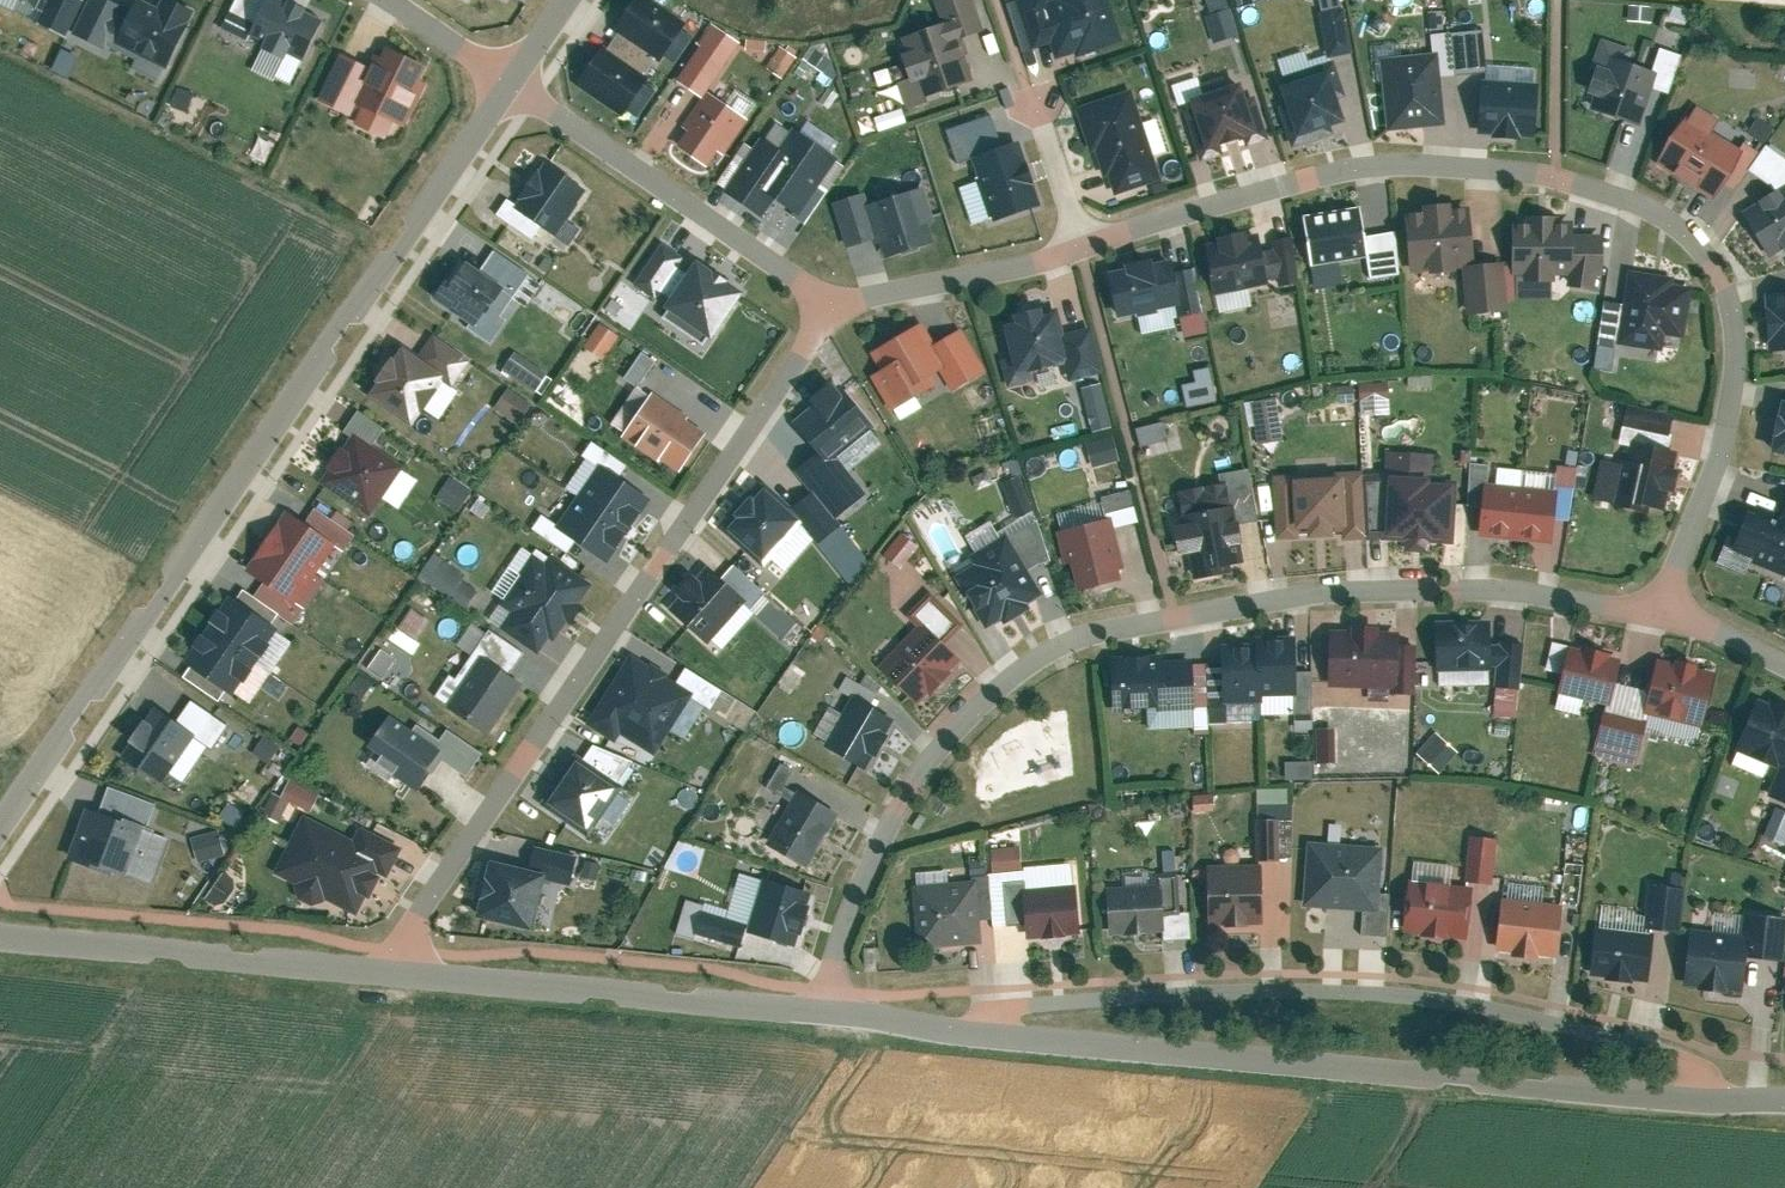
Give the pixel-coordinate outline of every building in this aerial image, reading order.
[(37,25),(64,38),(82,2),(78,0),(49,0),(37,25)] [(118,39),(128,20),(120,16),(123,10),(102,0),(90,0),(72,37),(102,52),(110,35),(118,39)] [(115,46),(166,71),(194,14),(166,0),(137,0),(128,20),(118,39),(115,46)] [(249,38),(301,63),(321,21),(278,0),(267,0),(249,38)] [(610,38),(657,71),(685,30),(643,0),(637,0),(610,38)] [(899,34),(918,95),(974,77),(960,34),(981,28),(972,0),(923,0),(918,2),(925,26),(899,34)] [(1027,51),(1053,43),(1057,56),(1075,50),(1077,56),(1122,41),(1109,0),(1011,0),(1027,51)] [(1212,14),(1207,15),(1215,40),(1238,32),(1227,0),(1207,0),(1212,14)] [(1326,9),(1319,11),(1330,53),(1307,59),(1305,51),(1281,57),(1288,85),(1279,87),(1295,143),(1335,132),(1332,123),(1345,120),(1339,97),(1348,95),(1337,54),(1352,49),(1342,0),(1324,0),(1326,9)] [(1655,18),(1655,6),(1634,6),(1634,18),(1655,18)] [(1448,30),(1447,17),(1430,19),(1433,50),(1381,55),(1388,129),(1445,123),(1440,74),(1457,73),(1452,29),(1448,30)] [(739,40),(712,22),(673,80),(699,97),(678,129),(685,133),(677,145),(707,165),(720,145),(727,150),(749,116),(707,89),(739,40)] [(1484,26),(1452,29),(1457,73),(1484,70),(1480,131),(1531,134),(1536,66),(1488,63),(1484,26)] [(657,71),(610,38),(581,79),(628,112),(657,71)] [(773,65),(788,75),(801,56),(786,45),(773,65)] [(426,67),(391,49),(368,95),(404,112),(426,67)] [(1661,70),(1600,51),(1584,102),(1646,121),(1661,70)] [(1196,75),(1168,84),(1175,105),(1189,101),(1191,107),(1184,109),(1199,157),(1221,151),(1218,140),(1242,133),(1244,140),(1263,134),(1249,90),(1241,92),(1237,80),(1201,91),(1196,75)] [(1132,89),(1076,106),(1089,149),(1095,147),(1103,174),(1109,172),(1114,189),(1159,175),(1132,89)] [(1745,147),(1689,116),(1663,161),(1719,193),(1745,147)] [(1761,119),(1755,134),(1773,141),(1779,126),(1761,119)] [(766,130),(730,188),(769,213),(779,197),(802,211),(838,153),(801,130),(791,146),(766,130)] [(1017,140),(972,157),(997,222),(1042,205),(1017,140)] [(544,165),(513,211),(555,238),(586,192),(544,165)] [(866,193),(836,202),(860,287),(890,278),(885,258),(934,244),(917,187),(868,200),(866,193)] [(1744,212),(1772,258),(1784,251),(1784,188),(1744,212)] [(1471,206),(1410,211),(1414,258),(1475,254),(1471,206)] [(1363,207),(1308,215),(1315,257),(1369,248),(1363,207)] [(1572,218),(1528,219),(1528,235),(1514,235),(1515,274),(1612,273),(1611,232),(1572,232),(1572,218)] [(1223,245),(1206,247),(1211,288),(1272,281),(1268,242),(1254,244),(1252,227),(1221,231),(1223,245)] [(661,245),(633,288),(655,302),(683,260),(661,245)] [(1177,257),(1112,272),(1122,314),(1186,299),(1177,257)] [(458,261),(431,303),(474,332),(502,290),(458,261)] [(695,265),(664,312),(710,343),(742,296),(695,265)] [(1677,276),(1635,271),(1626,338),(1663,343),(1665,330),(1687,332),(1693,286),(1676,283),(1677,276)] [(1760,291),(1760,340),(1784,340),(1784,291),(1760,291)] [(1057,310),(1006,322),(1017,366),(1067,355),(1057,310)] [(605,320),(589,346),(610,358),(625,332),(605,320)] [(925,322),(873,349),(898,397),(945,372),(953,387),(988,368),(966,326),(935,342),(925,322)] [(400,352),(367,399),(414,432),(445,389),(453,394),(474,364),(431,335),(413,361),(400,352)] [(647,386),(661,357),(647,351),(634,380),(647,386)] [(1193,405),(1223,401),(1218,366),(1201,368),(1203,381),(1190,383),(1193,405)] [(1109,382),(1088,386),(1097,431),(1118,427),(1109,382)] [(1396,382),(1366,383),(1367,413),(1397,412),(1396,382)] [(841,385),(796,425),(826,460),(872,421),(841,385)] [(500,408),(524,425),(539,403),(515,387),(500,408)] [(707,436),(651,399),(625,439),(680,476),(707,436)] [(1665,428),(1666,412),(1636,411),(1636,428),(1665,428)] [(1666,412),(1667,436),(1683,435),(1682,412),(1666,412)] [(1174,421),(1145,425),(1147,443),(1176,439),(1174,421)] [(353,436),(320,484),(368,516),(401,468),(353,436)] [(1098,465),(1126,460),(1122,436),(1094,441),(1098,465)] [(1679,452),(1626,442),(1615,496),(1668,507),(1679,452)] [(601,465),(580,494),(628,528),(649,499),(601,465)] [(455,475),(442,496),(464,511),(478,490),(455,475)] [(1367,475),(1298,476),(1299,533),(1368,531),(1367,475)] [(1457,476),(1395,475),(1394,531),(1456,532),(1457,476)] [(792,506),(766,485),(733,526),(770,556),(803,516),(792,506)] [(1521,492),(1484,487),(1480,536),(1517,538),(1521,492)] [(1230,488),(1169,500),(1183,569),(1244,557),(1230,488)] [(1139,489),(1111,494),(1118,526),(1145,521),(1139,489)] [(1554,494),(1521,492),(1517,538),(1551,540),(1554,494)] [(628,528),(580,494),(555,532),(604,564),(628,528)] [(1747,511),(1737,538),(1727,534),(1718,561),(1750,573),(1756,557),(1784,568),(1784,505),(1778,522),(1747,511)] [(289,513),(269,542),(313,573),(333,544),(289,513)] [(1113,518),(1059,529),(1071,587),(1125,576),(1113,518)] [(909,567),(925,543),(906,530),(890,554),(909,567)] [(1011,540),(959,572),(991,622),(1043,590),(1011,540)] [(269,542),(246,571),(294,602),(313,573),(269,542)] [(471,609),(487,587),(440,552),(424,574),(471,609)] [(587,590),(538,556),(489,626),(538,659),(587,590)] [(747,602),(710,569),(670,614),(708,647),(747,602)] [(232,600),(212,628),(259,662),(279,633),(232,600)] [(1493,619),(1439,619),(1439,687),(1492,687),(1491,718),(1523,718),(1523,641),(1493,641),(1493,619)] [(925,623),(886,661),(919,695),(958,657),(925,623)] [(212,628),(187,661),(236,693),(259,662),(212,628)] [(1403,631),(1330,629),(1328,681),(1402,683),(1403,631)] [(1259,644),(1223,644),(1223,661),(1223,700),(1264,700),(1264,692),(1302,692),(1302,635),(1259,634),(1259,644)] [(1587,695),(1608,700),(1614,677),(1619,654),(1572,643),(1557,706),(1583,712),(1587,695)] [(1720,659),(1661,648),(1654,685),(1648,715),(1646,724),(1697,734),(1700,721),(1708,722),(1720,659)] [(696,692),(633,654),(595,717),(658,755),(696,692)] [(521,683),(483,660),(448,716),(486,739),(521,683)] [(1223,721),(1223,700),(1223,661),(1117,664),(1118,703),(1153,702),(1153,725),(1196,723),(1196,728),(1212,727),(1212,721),(1223,721)] [(1608,700),(1607,706),(1648,715),(1654,685),(1614,677),(1608,700)] [(858,697),(832,744),(869,765),(896,719),(858,697)] [(1758,699),(1734,761),(1768,774),(1772,764),(1783,769),(1773,795),(1784,800),(1784,709),(1758,699)] [(1638,763),(1646,724),(1648,715),(1607,706),(1597,754),(1638,763)] [(151,707),(118,758),(160,785),(193,734),(151,707)] [(434,748),(391,721),(365,763),(419,797),(440,763),(465,779),(481,753),(444,731),(434,748)] [(1337,726),(1318,727),(1320,759),(1338,759),(1337,726)] [(1441,735),(1423,756),(1442,772),(1460,751),(1441,735)] [(271,736),(260,751),(274,762),(286,747),(271,736)] [(624,783),(579,753),(549,798),(593,828),(624,783)] [(1293,761),(1294,779),(1319,777),(1318,760),(1293,761)] [(787,762),(775,789),(786,793),(797,766),(787,762)] [(290,796),(276,790),(267,812),(286,820),(294,801),(317,812),(326,792),(297,779),(290,796)] [(797,790),(772,841),(815,863),(841,812),(797,790)] [(155,807),(105,791),(100,807),(89,803),(72,859),(157,886),(176,828),(150,820),(155,807)] [(1215,792),(1195,793),(1195,811),(1216,810),(1215,792)] [(1778,805),(1767,835),(1784,841),(1784,807),(1778,805)] [(360,836),(305,807),(272,871),(367,920),(404,847),(365,827),(360,836)] [(1292,815),(1257,815),(1258,854),(1292,854),(1292,815)] [(199,835),(204,861),(233,855),(227,829),(199,835)] [(1457,865),(1415,859),(1406,929),(1471,937),(1479,881),(1492,882),(1498,834),(1476,831),(1469,880),(1455,878),(1457,865)] [(1382,843),(1311,837),(1306,900),(1363,905),(1378,906),(1379,890),(1382,843)] [(995,869),(992,869),(995,916),(995,925),(1027,923),(1028,935),(1080,932),(1075,863),(1024,866),(1022,845),(993,847),(995,869)] [(555,867),(496,853),(483,909),(542,923),(555,867)] [(949,866),(918,868),(921,941),(983,939),(982,917),(995,916),(992,869),(988,869),(988,863),(971,864),(972,876),(950,877),(949,866)] [(1265,863),(1209,863),(1210,920),(1266,919),(1265,863)] [(209,897),(232,907),(246,877),(223,867),(209,897)] [(764,873),(751,921),(799,934),(812,886),(764,873)] [(1647,909),(1603,905),(1602,924),(1596,924),(1592,972),(1655,978),(1660,928),(1682,930),(1687,877),(1651,873),(1647,909)] [(1162,879),(1107,883),(1111,935),(1166,931),(1162,879)] [(1548,883),(1507,879),(1500,947),(1561,953),(1567,898),(1547,896),(1548,883)] [(1378,906),(1363,905),(1360,933),(1388,936),(1392,891),(1379,890),(1378,906)] [(1694,931),(1688,981),(1745,988),(1750,950),(1784,954),(1784,951),(1784,914),(1752,910),(1748,938),(1694,931)]
